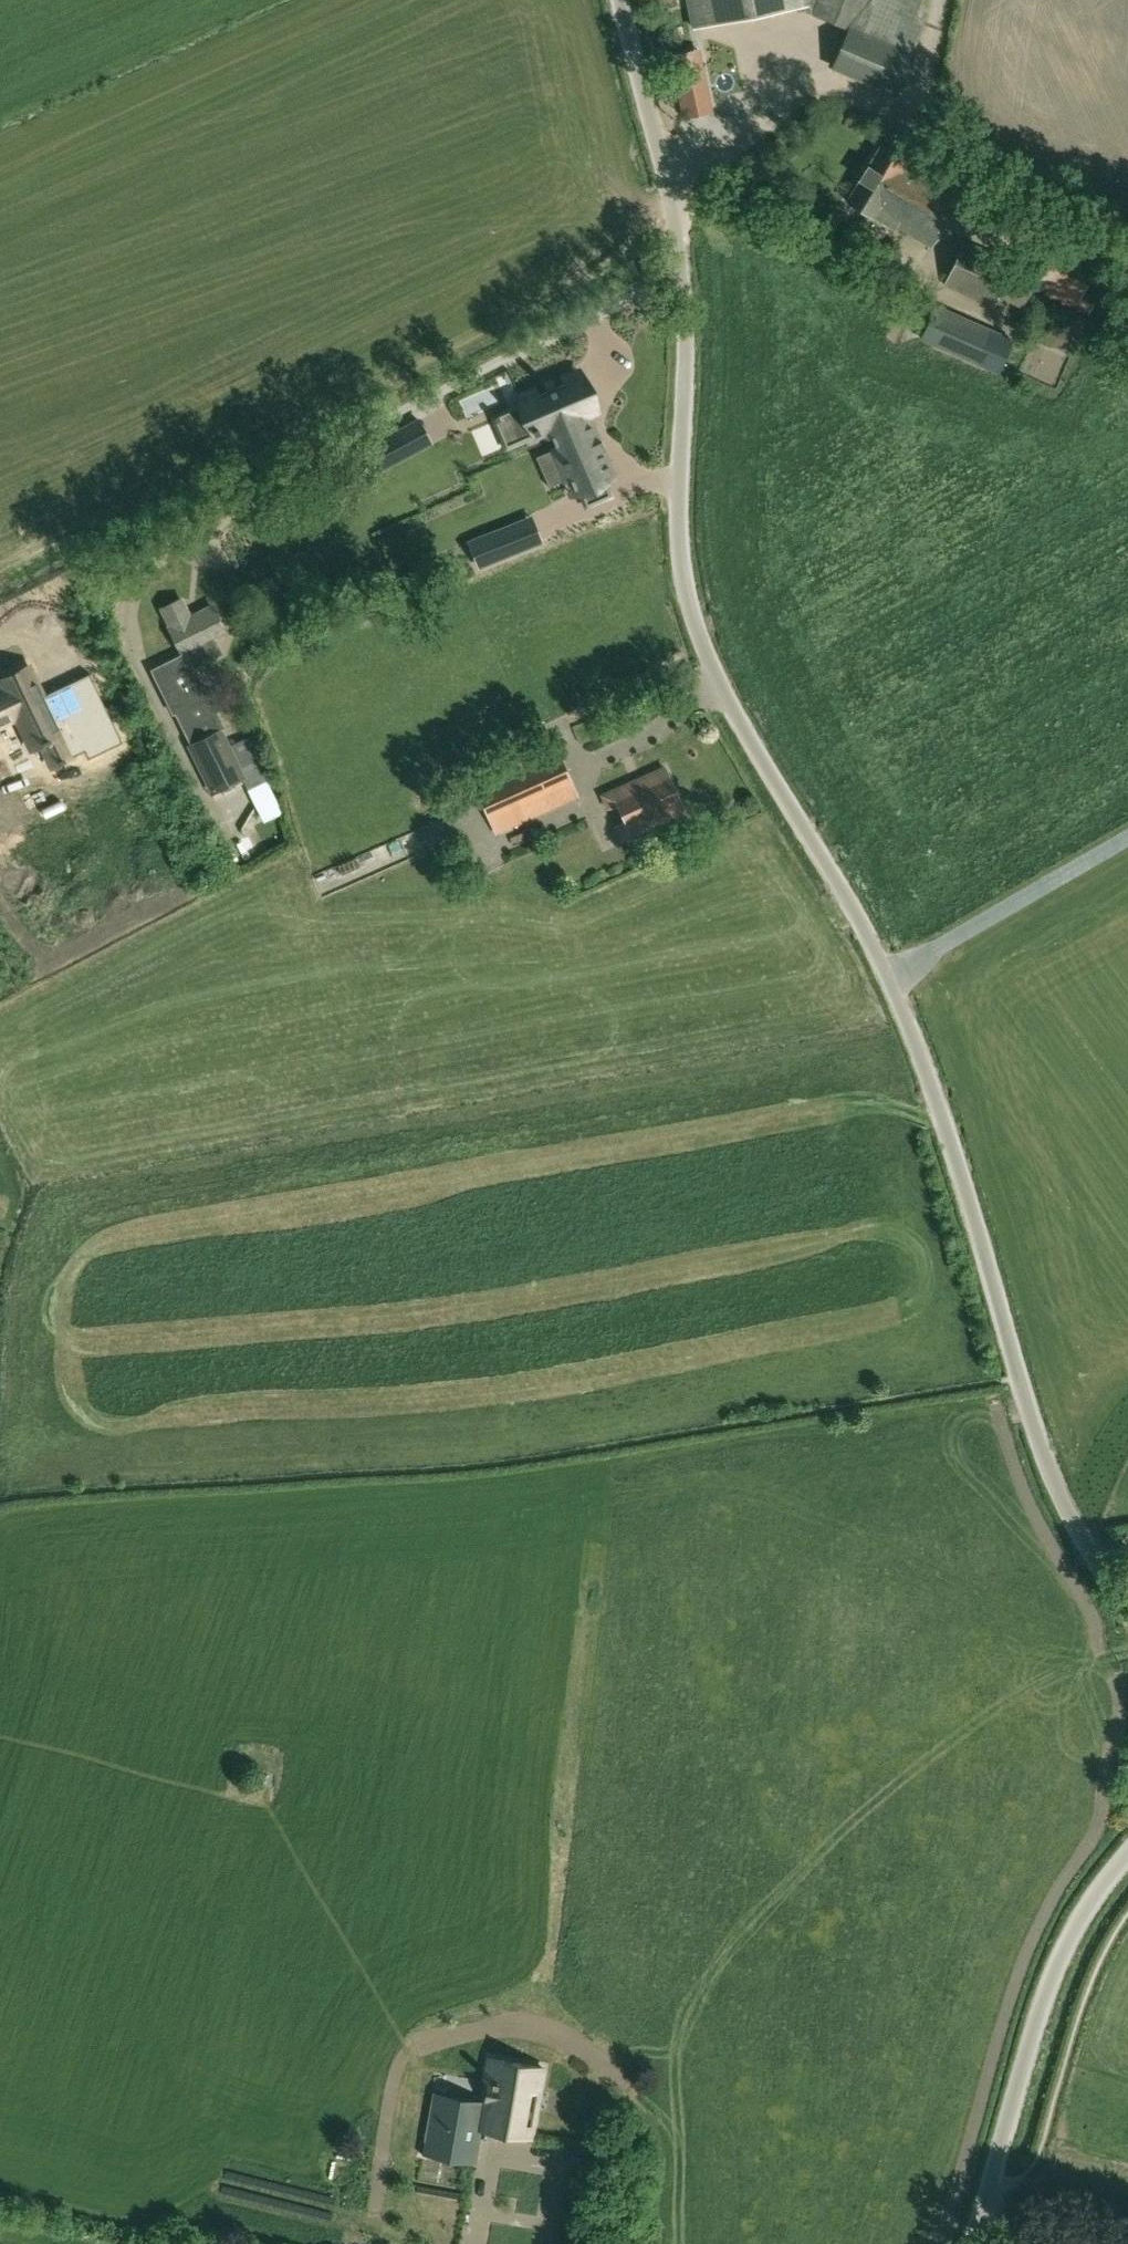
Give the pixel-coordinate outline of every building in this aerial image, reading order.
[(693,27),(803,4),(804,10),(843,26),(848,28),(832,66),(895,92),(923,23),(914,20),(921,3),(914,0),(687,0),(693,27)] [(695,45),(667,51),(682,117),(710,110),(695,45)] [(847,201),(873,216),(888,225),(890,222),(930,247),(961,197),(905,164),(907,161),(881,145),(847,201)] [(1098,258),(1051,237),(1036,271),(965,240),(945,284),(994,306),(1000,291),(1023,301),(1029,287),(1088,314),(1097,294),(1084,288),(1098,258)] [(1099,278),(1092,274),(1088,283),(1096,286),(1099,278)] [(1086,318),(1033,296),(1018,333),(1072,354),(1086,318)] [(921,338),(998,372),(1013,340),(936,306),(921,338)] [(619,383),(554,398),(563,436),(576,433),(592,498),(630,489),(614,424),(628,421),(619,383)] [(360,450),(370,470),(414,447),(404,427),(360,450)] [(470,546),(479,567),(525,548),(517,527),(470,546)] [(175,713),(191,744),(188,745),(212,792),(244,777),(220,730),(226,727),(196,667),(223,653),(215,638),(227,633),(213,605),(190,617),(180,598),(162,608),(171,626),(170,627),(183,653),(150,669),(173,714),(175,713)] [(56,725),(42,696),(28,666),(0,679),(0,684),(1,686),(0,686),(0,722),(15,715),(30,748),(40,743),(51,766),(71,756),(56,725)] [(558,749),(509,771),(505,762),(474,775),(478,784),(474,786),(495,835),(580,798),(558,749)] [(684,811),(664,767),(612,790),(632,835),(684,811)] [(483,2130),(497,2133),(529,2138),(541,2066),(491,2057),(484,2100),(458,2096),(457,2101),(436,2097),(428,2141),(424,2141),(422,2154),(475,2164),(480,2140),(477,2139),(478,2129),(483,2130)]
